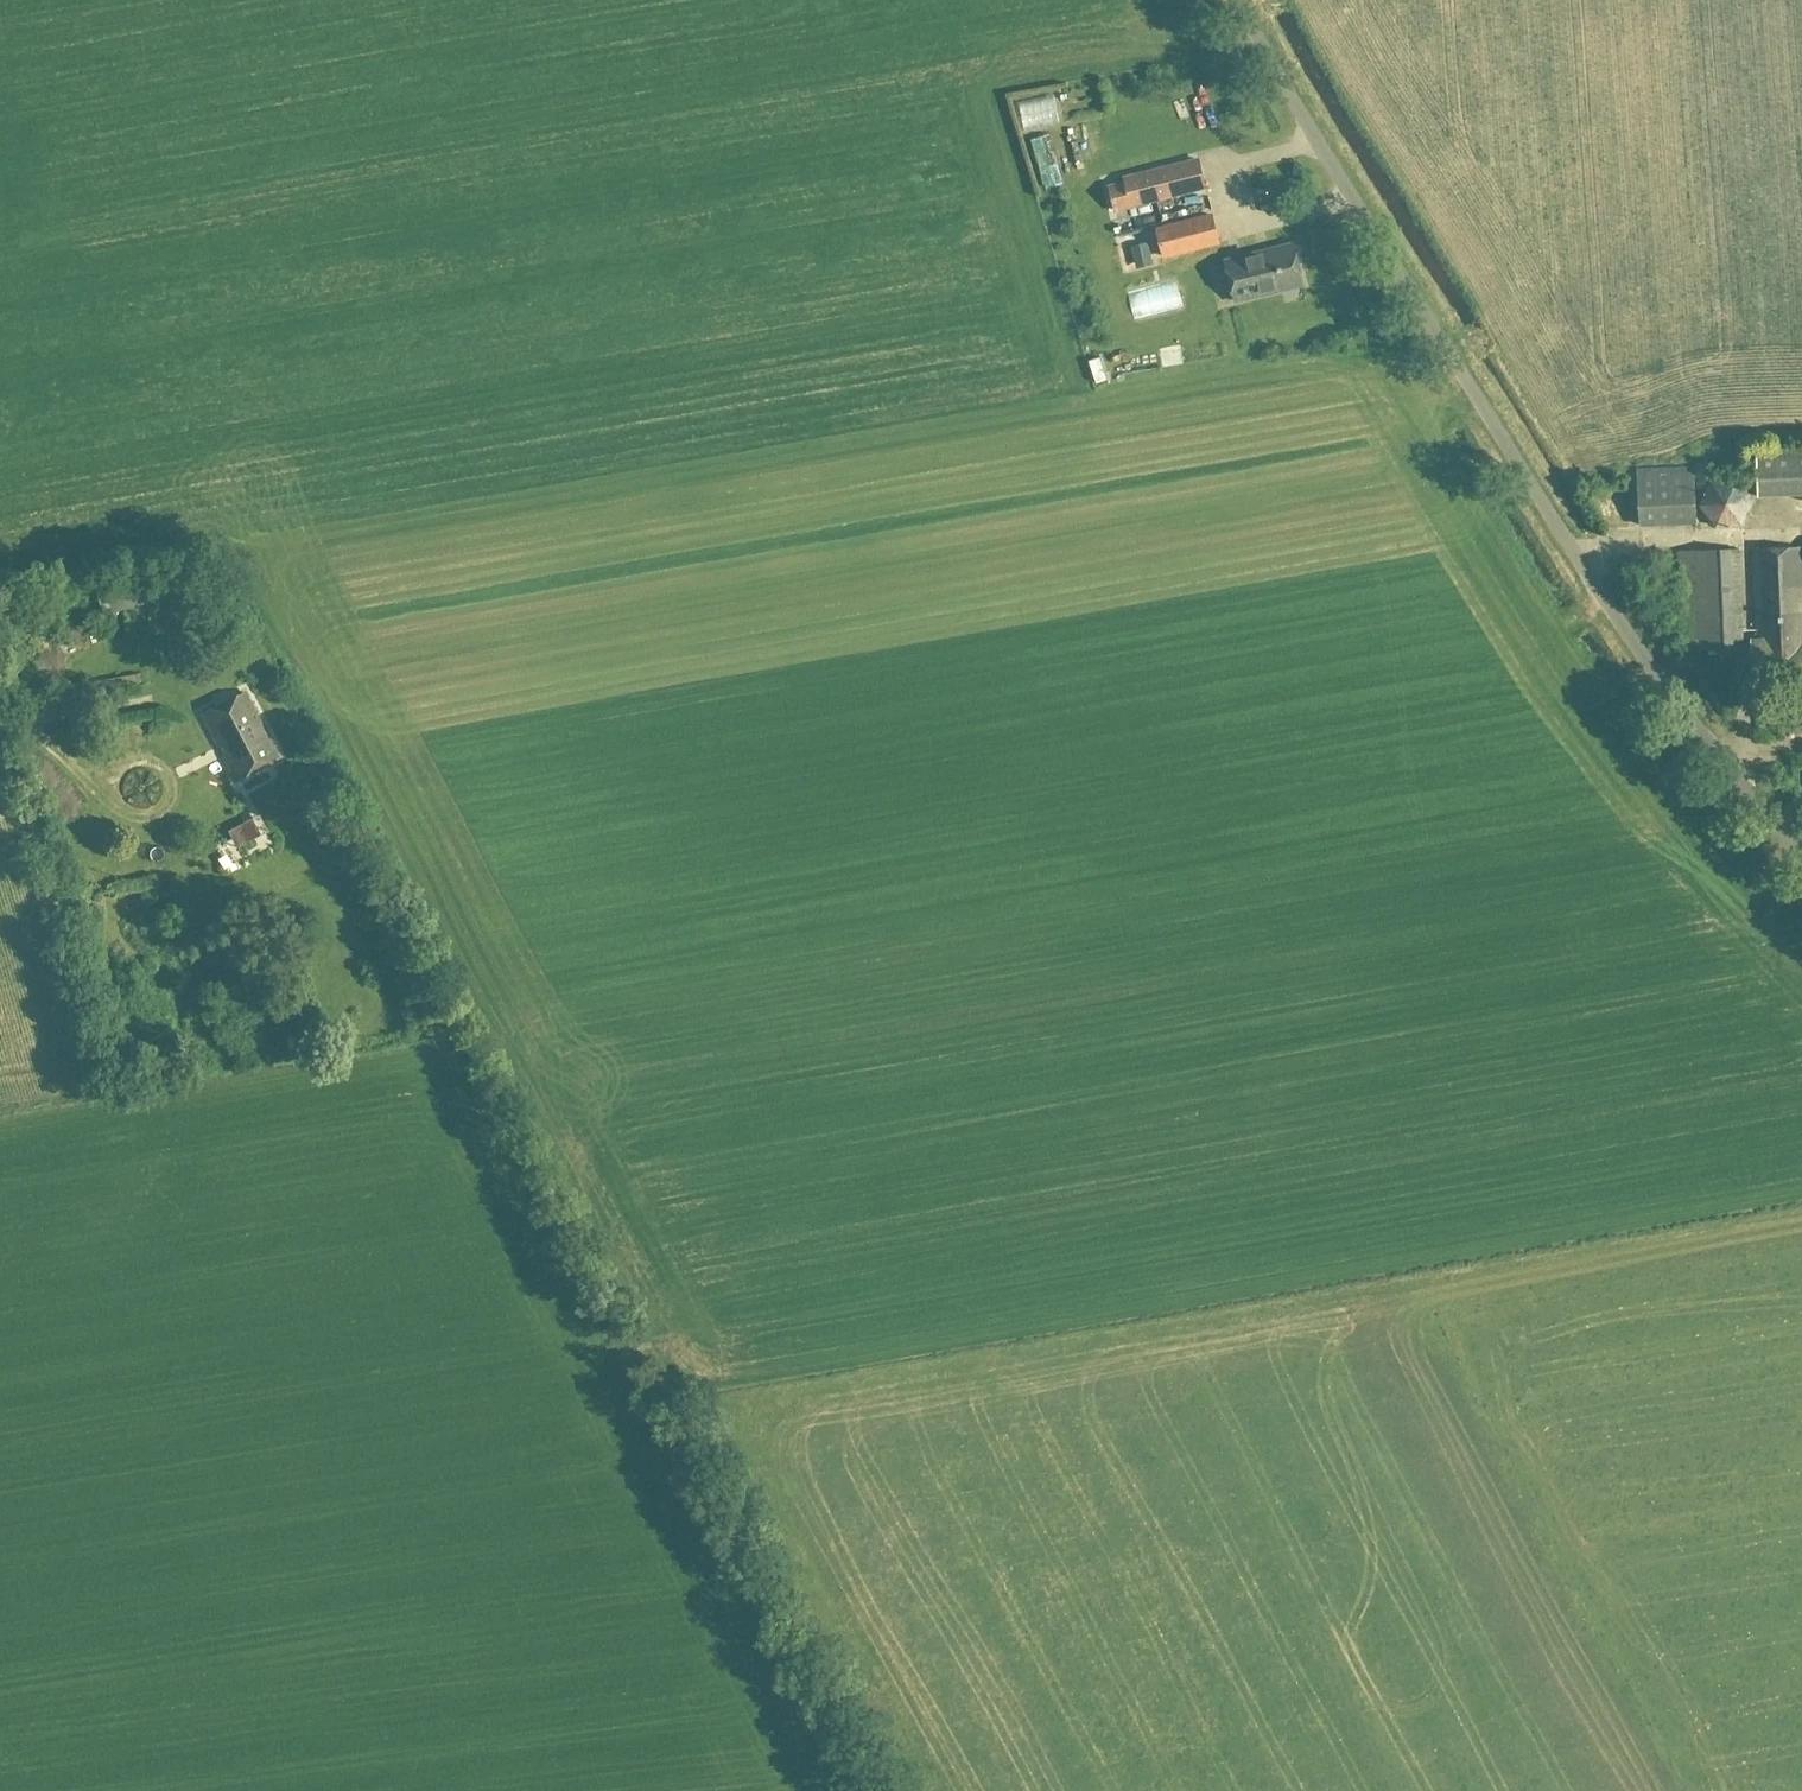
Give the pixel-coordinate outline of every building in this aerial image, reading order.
[(1050,119),(1047,99),(1012,105),(1016,125),(1050,119)] [(1054,164),(1067,163),(1063,134),(1028,138),(1034,183),(1056,180),(1054,164)] [(1198,160),(1124,178),(1126,183),(1109,187),(1115,210),(1205,187),(1198,160)] [(1161,231),(1178,275),(1214,262),(1198,217),(1161,231)] [(1147,243),(1131,247),(1133,254),(1136,263),(1135,264),(1137,269),(1153,265),(1147,243)] [(1224,261),(1234,300),(1302,284),(1293,244),(1224,261)] [(1801,494),(1801,446),(1755,448),(1757,496),(1801,494)] [(1695,522),(1693,468),(1636,470),(1638,524),(1695,522)] [(1788,547),(1752,549),(1756,639),(1750,639),(1752,678),(1801,676),(1801,547),(1788,547)] [(1676,552),(1678,590),(1680,651),(1740,649),(1736,550),(1676,552)] [(206,587),(200,559),(114,581),(120,608),(206,587)] [(139,674),(76,685),(78,694),(141,682),(139,674)] [(245,694),(220,706),(203,714),(234,780),(276,760),(245,694)]
